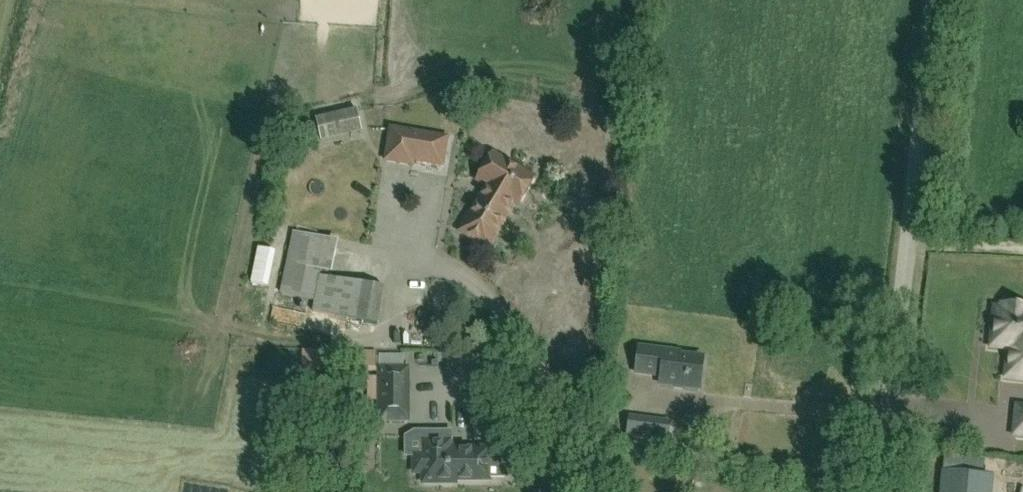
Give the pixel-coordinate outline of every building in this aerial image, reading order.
[(362,133),(357,110),(316,120),(321,142),(362,133)] [(391,129),(385,162),(413,166),(414,162),(443,167),(447,139),(391,129)] [(518,206),(535,179),(493,154),(477,182),(486,187),(478,201),(491,208),(496,200),(511,209),(514,204),(518,206)] [(491,208),(478,201),(460,232),(487,249),(511,209),(496,200),(491,208)] [(293,234),(279,295),(314,301),(312,312),(378,324),(384,288),(321,277),(322,270),(307,267),(312,237),(293,234)] [(992,346),(995,347),(999,347),(1010,348),(1007,377),(1022,379),(1022,308),(1003,306),(1002,310),(996,310),(994,333),(993,343),(992,346)] [(699,390),(703,360),(679,357),(679,354),(638,349),(635,374),(660,377),(659,385),(699,390)] [(379,369),(379,379),(369,379),(368,402),(379,402),(379,422),(408,422),(408,369),(403,369),(403,357),(379,357),(379,369)] [(670,422),(649,419),(646,442),(667,444),(670,422)] [(423,484),(446,484),(446,481),(489,481),(489,450),(451,450),(451,442),(423,442),(423,456),(414,456),(414,474),(423,474),(423,484)] [(1022,478),(1022,466),(991,466),(991,477),(1022,478)] [(983,476),(941,472),(940,491),(982,491),(983,476)]
